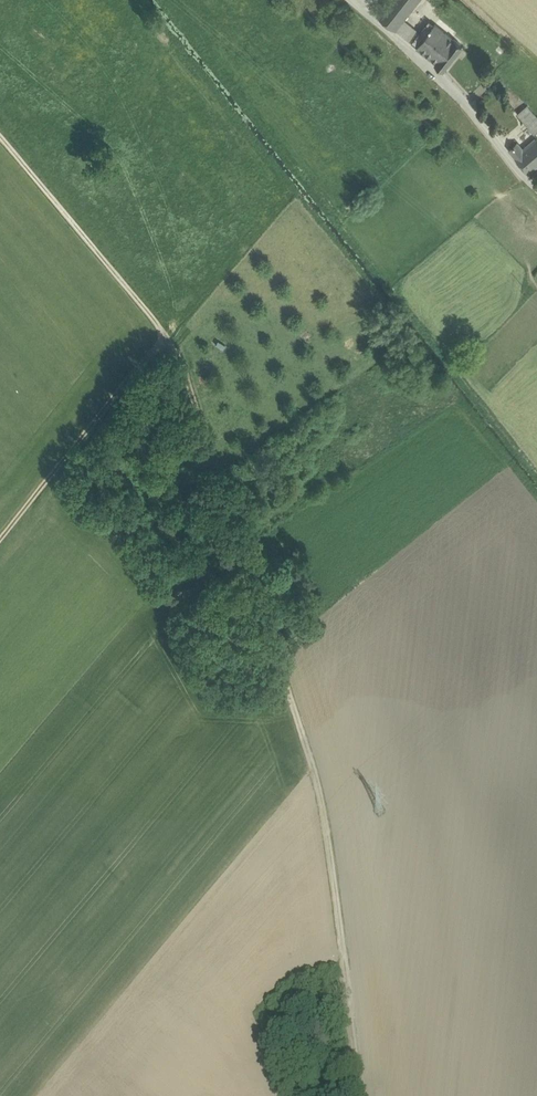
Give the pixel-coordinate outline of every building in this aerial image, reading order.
[(378,14),(396,29),(404,19),(419,0),(389,0),(378,14)] [(426,36),(404,19),(396,29),(418,46),(426,36)] [(454,40),(435,24),(426,36),(418,46),(437,61),(454,40)] [(437,61),(435,63),(444,69),(463,46),(455,39),(454,40),(437,61)] [(528,105),(518,113),(535,134),(536,133),(536,116),(528,105)] [(536,138),(523,148),(518,142),(511,148),(532,172),(536,167),(536,139),(536,138)]
